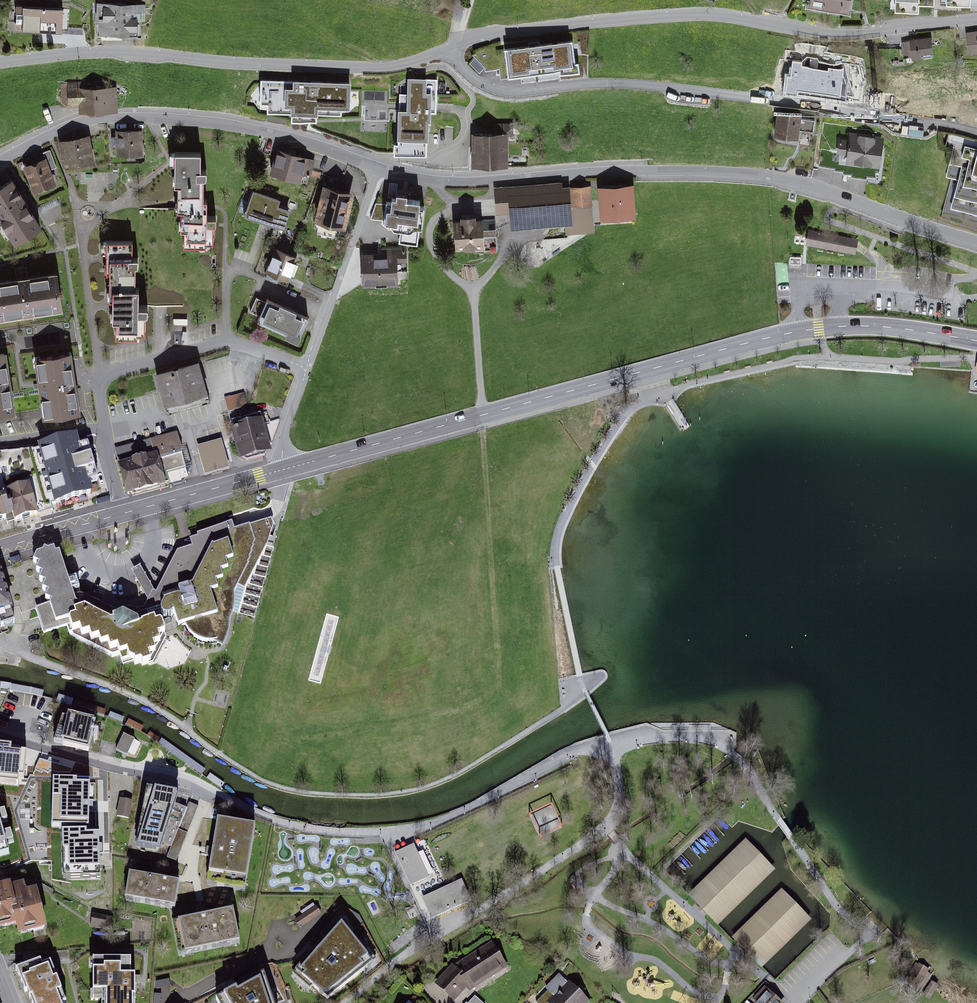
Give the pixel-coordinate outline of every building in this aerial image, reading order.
[(810,14),(849,20),(853,0),(812,0),(810,14)] [(892,19),(974,12),(975,0),(892,0),(892,19)] [(144,4),(95,5),(96,38),(145,38),(144,4)] [(68,9),(14,10),(14,30),(69,30),(68,9)] [(967,32),(969,54),(976,53),(976,31),(967,32)] [(576,37),(486,48),(489,78),(581,67),(576,37)] [(934,38),(905,41),(906,59),(935,57),(934,38)] [(347,82),(258,81),(256,109),(346,112),(347,82)] [(424,142),(427,83),(406,82),(405,101),(364,101),(365,133),(395,132),(395,142),(424,142)] [(118,87),(66,86),(65,110),(86,110),(86,116),(118,117),(118,87)] [(812,145),(816,119),(781,114),(777,140),(812,145)] [(140,134),(112,134),(113,158),(141,157),(140,134)] [(509,136),(473,137),(474,168),(510,168),(509,136)] [(838,136),(837,146),(845,147),(846,137),(838,136)] [(86,137),(57,143),(62,169),(91,164),(86,137)] [(879,169),(883,142),(848,137),(844,164),(879,169)] [(836,158),(843,158),(844,148),(837,147),(836,158)] [(44,160),(22,169),(32,195),(55,185),(49,171),(56,169),(50,152),(43,155),(44,160)] [(316,163),(275,152),(269,173),(300,182),(303,173),(312,176),(316,163)] [(205,157),(166,157),(166,188),(172,188),(173,212),(178,212),(179,233),(184,233),(184,248),(207,248),(206,182),(213,182),(213,175),(205,176),(205,157)] [(963,166),(976,170),(976,161),(965,157),(963,166)] [(960,177),(976,182),(976,170),(963,166),(960,177)] [(960,177),(953,201),(976,207),(976,182),(960,177)] [(10,179),(0,185),(0,229),(11,247),(41,229),(10,179)] [(569,184),(495,190),(496,210),(511,209),(512,227),(571,223),(569,184)] [(354,193),(324,185),(314,222),(344,230),(354,193)] [(631,186),(598,188),(600,222),(633,220),(631,186)] [(591,188),(573,189),(573,208),(591,207),(591,188)] [(284,199),(252,190),(244,216),(287,228),(293,210),(281,206),(284,199)] [(426,202),(386,198),(382,227),(422,231),(426,202)] [(474,220),(452,221),(453,251),(478,250),(478,254),(499,253),(498,222),(474,223),(474,220)] [(854,254),(856,240),(809,233),(807,247),(854,254)] [(136,249),(102,249),(103,301),(110,301),(110,334),(140,334),(140,301),(136,301),(136,249)] [(407,251),(372,252),(372,285),(407,284),(407,251)] [(299,262),(276,252),(265,279),(288,288),(299,262)] [(58,312),(53,277),(0,285),(0,320),(58,312)] [(279,310),(270,306),(264,320),(261,319),(258,324),(296,339),(303,320),(296,317),(297,313),(280,306),(279,310)] [(4,355),(0,356),(0,413),(11,411),(4,355)] [(81,414),(71,355),(30,362),(39,420),(81,414)] [(201,364),(157,376),(167,412),(211,400),(201,364)] [(225,393),(228,407),(246,403),(244,390),(225,393)] [(262,425),(231,433),(239,463),(270,455),(262,425)] [(179,433),(116,451),(127,493),(190,475),(179,433)] [(225,441),(198,448),(205,476),(231,469),(225,441)] [(70,442),(36,452),(53,509),(85,500),(70,442)] [(2,524),(53,509),(36,452),(0,455),(0,525),(2,524)] [(72,593),(58,545),(32,553),(46,603),(35,607),(44,629),(60,624),(145,670),(166,633),(162,616),(173,613),(178,628),(185,625),(190,635),(196,639),(206,641),(213,641),(222,645),(229,629),(234,591),(238,582),(246,585),(268,541),(273,524),(271,518),(243,525),(232,527),(230,522),(189,534),(191,544),(178,549),(156,591),(148,606),(118,613),(72,593)] [(141,592),(148,606),(156,591),(154,587),(143,566),(137,570),(131,573),(141,592)] [(12,623),(0,587),(0,627),(12,623)] [(56,749),(91,754),(95,728),(60,723),(56,749)] [(116,753),(135,761),(143,745),(125,736),(116,753)] [(6,781),(11,755),(0,753),(0,780),(6,781)] [(69,808),(105,808),(104,781),(69,781),(69,808)] [(187,806),(175,801),(179,787),(155,784),(136,845),(160,849),(163,842),(172,845),(187,806)] [(552,800),(530,809),(540,832),(562,823),(552,800)] [(121,802),(118,819),(129,821),(132,804),(121,802)] [(18,841),(16,815),(0,816),(0,843),(18,841)] [(255,830),(215,824),(207,881),(247,886),(255,830)] [(31,857),(79,852),(77,835),(64,836),(63,826),(28,830),(31,857)] [(441,882),(425,842),(396,853),(412,894),(441,882)] [(747,842),(691,896),(716,923),(772,868),(747,842)] [(464,878),(418,900),(427,920),(474,898),(464,878)] [(176,911),(178,889),(124,882),(121,905),(176,911)] [(45,933),(37,895),(22,898),(19,888),(0,892),(0,932),(12,929),(15,940),(45,933)] [(783,892),(733,940),(759,964),(808,918),(783,892)] [(318,906),(295,921),(300,931),(323,916),(318,906)] [(178,961),(242,948),(235,915),(172,929),(178,961)] [(92,917),(91,928),(112,930),(113,919),(92,917)] [(293,978),(325,1002),(374,961),(341,922),(293,978)] [(509,970),(493,943),(452,966),(432,985),(453,1002),(455,1002),(467,989),(471,993),(509,970)] [(132,971),(117,971),(117,961),(99,961),(99,965),(88,965),(88,989),(102,989),(101,1002),(131,1002),(132,971)] [(49,963),(16,977),(27,1002),(66,1002),(49,963)] [(907,983),(921,991),(932,974),(918,965),(907,983)] [(266,972),(216,1002),(276,1002),(266,972)] [(923,997),(931,1002),(940,987),(932,982),(923,997)] [(590,1002),(572,986),(557,1002),(590,1002)] [(764,986),(749,1002),(784,1002),(764,986)] [(486,1001),(475,991),(464,1002),(484,1002),(486,1001)]
